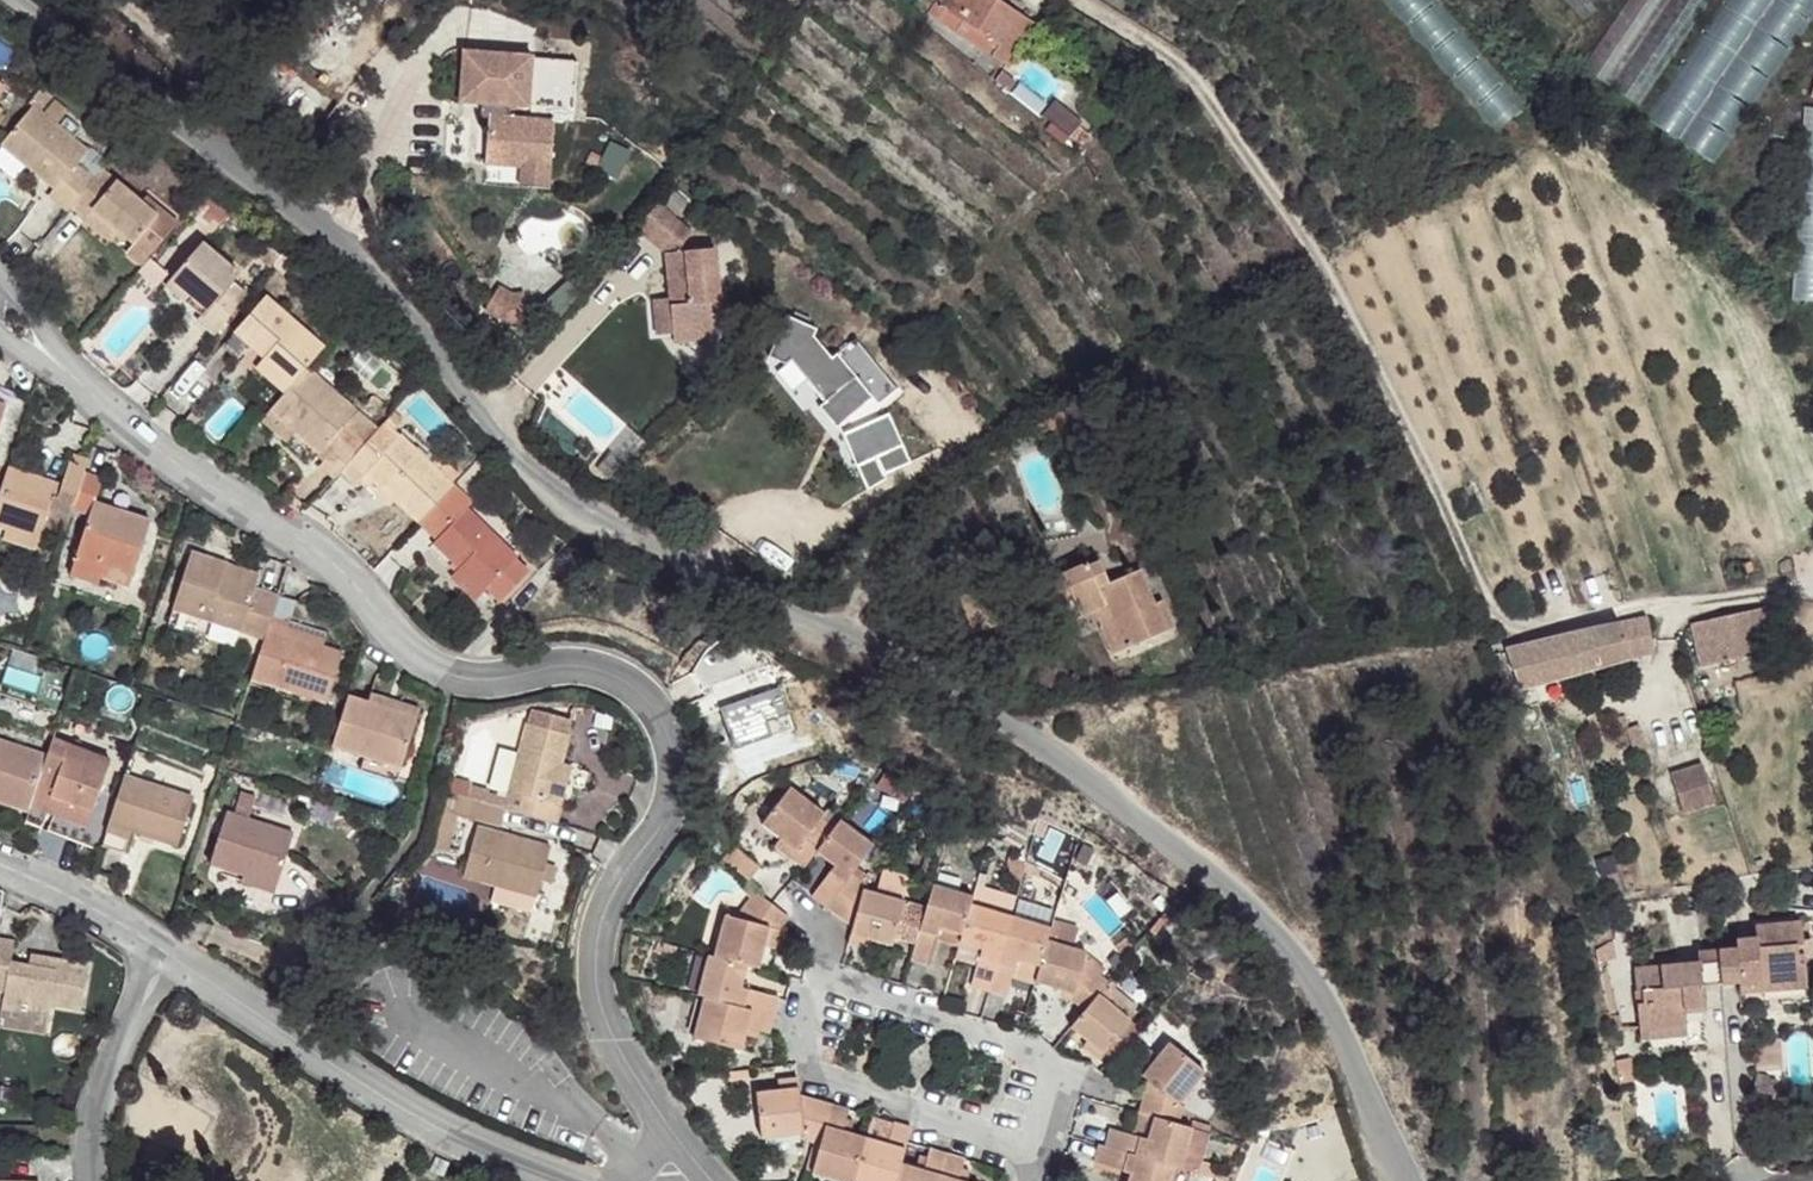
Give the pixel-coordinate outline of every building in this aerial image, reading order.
[(924,17),(1009,66),(1044,8),(1030,0),(934,0),(924,17)] [(1500,126),(1522,109),(1435,0),(1399,0),(1500,126)] [(1588,20),(1610,0),(1570,0),(1588,20)] [(1587,65),(1644,103),(1711,0),(1630,0),(1587,65)] [(1812,10),(1812,0),(1795,0),(1812,10)] [(544,50),(478,41),(470,92),(491,93),(506,94),(504,107),(500,106),(499,110),(494,153),(531,159),(532,152),(560,155),(567,111),(519,108),(520,96),(538,98),(544,50)] [(506,94),(491,93),(488,111),(499,110),(500,106),(504,107),(506,94)] [(1060,95),(1052,109),(1083,126),(1092,113),(1060,95)] [(1802,107),(1795,303),(1812,303),(1812,107),(1802,107)] [(76,216),(101,185),(81,168),(86,162),(91,154),(40,109),(6,149),(60,193),(56,200),(76,216)] [(560,155),(532,152),(531,159),(527,180),(556,184),(560,155)] [(101,185),(106,178),(86,162),(81,168),(101,185)] [(146,275),(184,229),(154,202),(145,209),(106,178),(101,185),(76,216),(90,228),(98,219),(124,239),(139,252),(133,263),(146,275)] [(210,226),(224,211),(210,200),(197,215),(210,226)] [(651,208),(632,232),(663,257),(669,305),(674,348),(712,345),(708,306),(716,305),(709,251),(677,255),(677,248),(686,236),(651,208)] [(114,248),(124,239),(98,219),(90,228),(114,248)] [(215,343),(249,302),(233,289),(240,281),(202,249),(170,287),(207,317),(202,323),(198,328),(215,343)] [(496,273),(491,282),(510,294),(523,292),(522,283),(509,282),(496,273)] [(491,282),(482,297),(503,311),(524,310),(523,292),(510,294),(491,282)] [(202,323),(207,317),(170,287),(164,294),(202,323)] [(310,374),(327,354),(265,303),(234,340),(263,367),(293,392),(310,374)] [(669,305),(653,307),(657,341),(671,339),(669,305)] [(820,327),(788,316),(773,358),(792,366),(797,361),(815,380),(820,375),(840,396),(829,408),(849,428),(884,395),(890,400),(906,384),(856,335),(837,354),(817,334),(820,327)] [(283,404),(293,392),(263,367),(256,378),(283,404)] [(357,417),(310,374),(293,392),(283,404),(269,420),(318,460),(357,417)] [(15,405),(0,401),(0,458),(15,405)] [(903,408),(856,434),(873,466),(921,441),(903,408)] [(362,422),(357,417),(318,460),(314,464),(319,469),(362,422)] [(372,432),(362,422),(319,469),(330,479),(372,432)] [(381,422),(337,471),(348,482),(354,476),(360,470),(391,499),(393,501),(414,522),(447,486),(429,468),(396,436),(395,436),(381,422)] [(439,458),(429,468),(447,486),(451,488),(461,477),(439,458)] [(90,482),(94,466),(77,462),(62,507),(81,512),(90,482)] [(63,482),(15,469),(0,521),(0,529),(47,539),(63,482)] [(360,470),(354,476),(387,507),(393,501),(391,499),(360,470)] [(107,488),(90,482),(81,512),(99,518),(101,512),(103,505),(107,488)] [(414,522),(416,524),(451,488),(447,486),(414,522)] [(451,488),(416,524),(435,542),(466,510),(469,506),(451,488)] [(126,520),(128,514),(103,505),(101,512),(126,520)] [(435,542),(425,551),(451,576),(456,570),(483,595),(486,591),(492,585),(504,599),(530,575),(514,558),(516,557),(466,510),(435,542)] [(143,581),(159,524),(128,514),(126,520),(101,512),(99,518),(86,564),(143,581)] [(47,539),(0,529),(0,538),(43,549),(47,539)] [(273,608),(279,587),(261,582),(262,578),(228,568),(231,561),(194,548),(181,597),(269,622),(273,608)] [(262,578),(264,571),(231,561),(228,568),(262,578)] [(1739,575),(1749,570),(1746,562),(1737,567),(1739,575)] [(451,576),(447,581),(472,604),(483,595),(456,570),(451,576)] [(1080,604),(1089,627),(1103,621),(1112,617),(1105,599),(1113,594),(1107,574),(1095,580),(1093,575),(1058,590),(1065,611),(1080,604)] [(1109,640),(1121,666),(1181,641),(1166,607),(1159,610),(1145,582),(1113,594),(1105,599),(1112,617),(1119,634),(1109,640)] [(492,585),(486,591),(499,604),(504,599),(492,585)] [(264,638),(269,622),(181,597),(177,611),(264,638)] [(1758,610),(1760,621),(1769,618),(1766,607),(1758,610)] [(264,638),(256,665),(332,688),(348,640),(327,634),(293,623),(295,615),(273,608),(269,622),(264,638)] [(1730,639),(1747,636),(1761,631),(1760,621),(1758,610),(1725,617),(1730,639)] [(172,614),(167,628),(203,639),(207,626),(172,614)] [(1644,614),(1617,622),(1622,639),(1628,658),(1651,652),(1644,614)] [(295,615),(293,623),(327,634),(329,623),(295,615)] [(1119,634),(1112,617),(1103,621),(1109,640),(1119,634)] [(1691,623),(1699,668),(1729,662),(1726,641),(1730,639),(1725,617),(1691,623)] [(1507,652),(1514,688),(1628,658),(1622,639),(1617,622),(1507,652)] [(1729,662),(1751,656),(1747,636),(1730,639),(1726,641),(1729,662)] [(365,682),(363,695),(414,709),(417,697),(365,682)] [(343,689),(327,740),(362,750),(399,760),(414,709),(363,695),(343,689)] [(461,781),(457,796),(495,807),(546,824),(560,777),(551,774),(554,764),(563,731),(567,718),(543,711),(526,716),(525,721),(519,720),(498,794),(479,789),(479,786),(461,781)] [(58,757),(0,741),(0,804),(41,815),(43,811),(58,757)] [(118,772),(122,764),(62,746),(58,757),(43,811),(104,830),(107,816),(67,804),(79,762),(118,772)] [(1543,751),(1546,761),(1554,758),(1551,748),(1543,751)] [(362,750),(358,764),(396,772),(399,760),(362,750)] [(107,816),(118,772),(79,762),(67,804),(107,816)] [(560,777),(546,824),(560,827),(577,770),(554,764),(551,774),(560,777)] [(1693,772),(1661,777),(1668,819),(1700,814),(1693,772)] [(461,781),(442,775),(437,790),(445,792),(457,796),(461,781)] [(142,778),(138,778),(121,834),(116,853),(115,858),(140,865),(152,835),(198,847),(212,802),(142,781),(142,778)] [(428,807),(418,843),(430,846),(440,810),(488,823),(495,807),(457,796),(445,792),(437,790),(433,788),(428,807)] [(794,795),(767,832),(784,847),(804,860),(799,870),(809,878),(823,861),(841,837),(825,826),(830,821),(794,795)] [(116,853),(121,834),(104,830),(43,811),(41,815),(38,831),(116,853)] [(224,811),(207,865),(242,875),(243,869),(280,880),(294,831),(224,811)] [(468,823),(453,871),(483,880),(528,894),(536,869),(539,857),(543,846),(468,823)] [(816,900),(833,913),(860,880),(881,853),(850,828),(841,837),(823,861),(839,873),(816,900)] [(779,855),(799,870),(804,860),(784,847),(779,855)] [(736,856),(725,868),(754,892),(766,880),(736,856)] [(551,860),(539,857),(536,869),(548,872),(551,860)] [(1754,869),(1761,866),(1758,860),(1751,862),(1754,869)] [(242,875),(239,882),(275,892),(280,880),(243,869),(242,875)] [(946,878),(925,951),(942,955),(951,922),(973,926),(982,896),(985,889),(946,878)] [(483,880),(480,890),(526,903),(528,894),(483,880)] [(860,880),(833,913),(862,935),(861,941),(878,946),(900,952),(913,908),(872,897),(874,890),(860,880)] [(995,937),(985,975),(1003,979),(1023,906),(982,896),(973,926),(972,932),(995,937)] [(733,923),(720,966),(749,973),(764,978),(771,956),(776,938),(788,940),(798,924),(782,913),(763,900),(742,927),(733,923)] [(1023,906),(1003,979),(1018,985),(1024,967),(1028,950),(1051,955),(1061,926),(1062,918),(1023,906)] [(1725,997),(1743,994),(1745,1003),(1771,1000),(1768,991),(1809,986),(1805,960),(1812,958),(1812,943),(1812,941),(1803,942),(1800,922),(1752,929),(1754,942),(1737,944),(1738,955),(1719,958),(1725,997)] [(1051,955),(1047,972),(1066,978),(1066,984),(1095,993),(1105,1002),(1115,993),(1131,972),(1104,952),(1110,939),(1061,926),(1051,955)] [(776,938),(771,956),(782,959),(788,940),(776,938)] [(875,958),(878,946),(861,941),(857,949),(858,953),(875,958)] [(0,944),(0,998),(5,999),(4,1013),(51,1020),(55,1010),(84,1013),(92,969),(46,962),(43,973),(23,970),(10,967),(13,947),(0,944)] [(1028,950),(1024,967),(1047,972),(1051,955),(1028,950)] [(1663,978),(1679,1042),(1693,1039),(1692,1027),(1709,1024),(1707,1000),(1725,997),(1719,958),(1703,961),(1702,973),(1663,978)] [(43,973),(46,962),(25,960),(23,970),(43,973)] [(712,964),(702,1006),(707,1007),(777,1024),(781,1008),(743,998),(749,973),(720,966),(712,964)] [(1647,1045),(1679,1042),(1663,978),(1639,982),(1647,1045)] [(1105,1002),(1085,1027),(1103,1042),(1100,1047),(1125,1066),(1143,1046),(1159,1029),(1115,993),(1105,1002)] [(707,1007),(697,1048),(744,1061),(751,1039),(772,1044),(777,1024),(707,1007)] [(1143,1046),(1125,1066),(1147,1083),(1165,1063),(1143,1046)] [(1154,1088),(1144,1120),(1167,1127),(1181,1130),(1186,1112),(1179,1107),(1208,1073),(1178,1048),(1165,1063),(1147,1083),(1154,1088)] [(1639,1076),(1624,1077),(1627,1101),(1641,1099),(1639,1076)] [(1785,1089),(1764,1085),(1761,1101),(1782,1105),(1783,1095),(1785,1089)] [(783,1088),(784,1098),(804,1097),(801,1087),(783,1088)] [(1795,1097),(1783,1095),(1782,1105),(1781,1109),(1792,1111),(1795,1097)] [(811,1152),(826,1155),(838,1111),(804,1102),(804,1097),(784,1098),(760,1102),(768,1151),(808,1145),(811,1152)] [(819,1180),(861,1180),(871,1146),(851,1140),(857,1117),(838,1111),(826,1155),(819,1180)] [(1118,1140),(1113,1157),(1185,1177),(1192,1179),(1202,1138),(1181,1130),(1167,1127),(1160,1150),(1118,1140)] [(861,1180),(905,1180),(908,1172),(890,1168),(894,1151),(871,1146),(861,1180)] [(1185,1177),(1113,1157),(1109,1155),(1104,1174),(1131,1180),(1184,1180),(1185,1177)] [(954,1163),(936,1159),(930,1180),(908,1172),(905,1180),(948,1180),(954,1163)] [(427,1172),(441,1180),(443,1180),(445,1180),(452,1170),(435,1160),(427,1172)] [(948,1180),(967,1180),(971,1168),(954,1163),(948,1180)]
